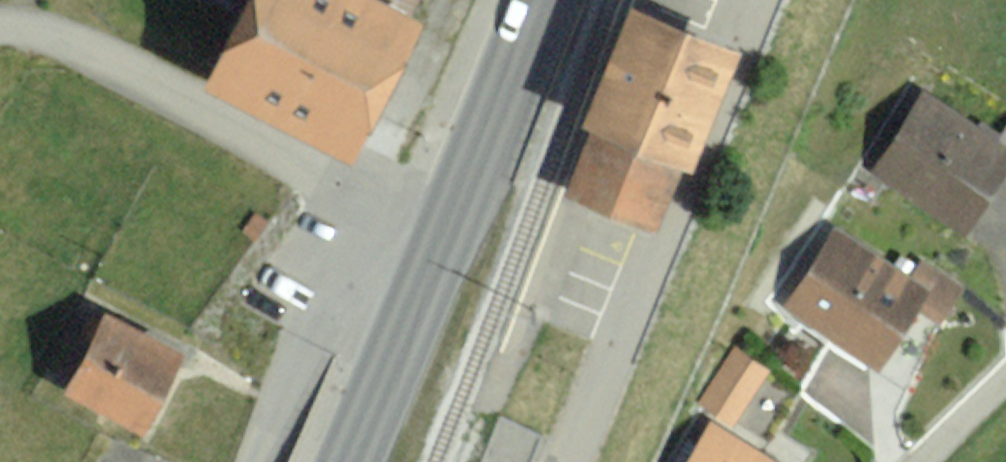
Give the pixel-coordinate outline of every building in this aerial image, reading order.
[(389,0),(256,0),(213,86),(362,159),(430,20),(417,14),(389,0)] [(417,14),(423,0),(389,0),(417,14)] [(742,40),(637,0),(633,0),(587,118),(592,120),(566,189),(656,224),(680,162),(693,167),(742,40)] [(923,97),(873,177),(974,240),(1005,189),(1005,136),(1000,145),(923,97)] [(934,299),(836,236),(786,314),(884,377),(934,299)] [(191,357),(108,318),(70,399),(152,438),(191,357)] [(770,382),(736,361),(702,415),(736,436),(770,382)] [(716,435),(700,461),(762,461),(716,435)]
